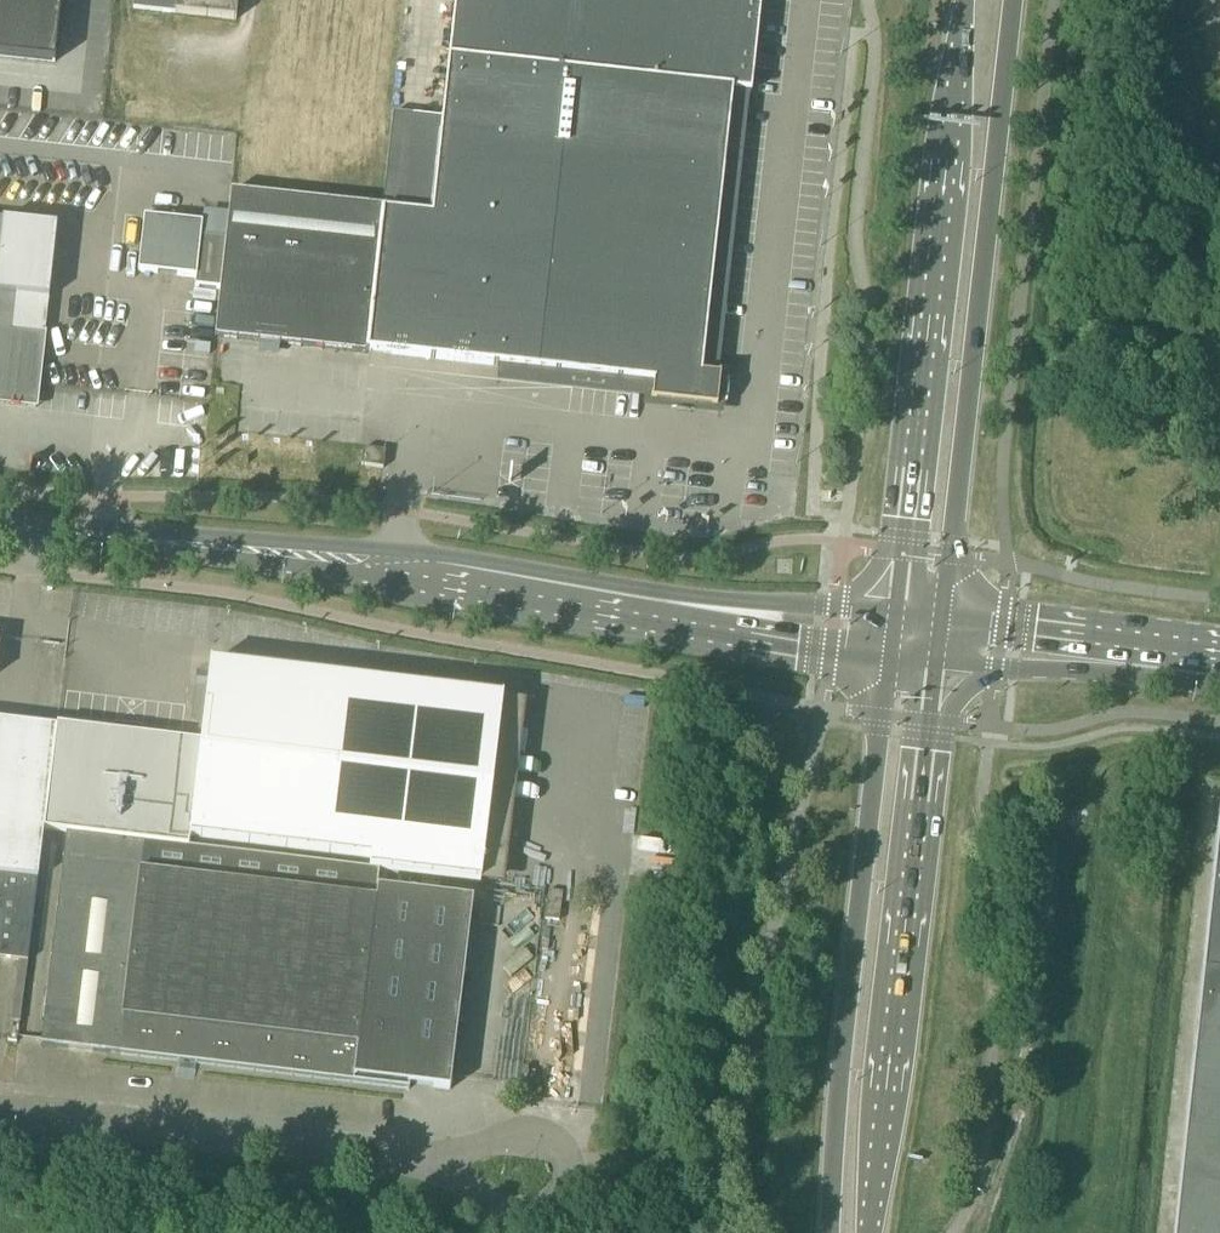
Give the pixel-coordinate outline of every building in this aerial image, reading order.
[(55,62),(62,0),(0,0),(0,56),(55,62)] [(175,13),(236,20),(238,0),(177,0),(175,13)] [(751,93),(761,0),(455,0),(440,138),(393,133),(395,114),(393,113),(382,209),(366,353),(655,383),(653,400),(651,400),(651,402),(717,409),(720,376),(718,376),(718,378),(701,376),(733,91),(751,93)] [(366,354),(366,353),(382,209),(231,192),(229,214),(219,291),(217,314),(215,338),(366,354)] [(138,271),(196,277),(194,288),(219,291),(229,214),(203,211),(202,224),(144,217),(138,271)] [(37,407),(45,335),(57,227),(3,221),(0,221),(0,403),(37,407)] [(361,465),(383,469),(386,452),(364,448),(361,465)] [(43,830),(67,833),(186,847),(378,870),(479,882),(501,885),(524,701),(210,663),(209,674),(198,673),(196,688),(207,689),(201,742),(139,735),(140,728),(130,727),(120,725),(119,732),(57,725),(53,752),(52,752),(43,830)] [(43,830),(52,752),(0,746),(0,873),(37,878),(43,830)] [(450,1090),(451,1077),(472,900),(376,889),(378,870),(186,847),(67,833),(42,1045),(408,1090),(409,1085),(450,1090)] [(666,853),(642,850),(640,868),(664,871),(666,853)] [(27,962),(37,878),(0,873),(0,959),(27,962)]
